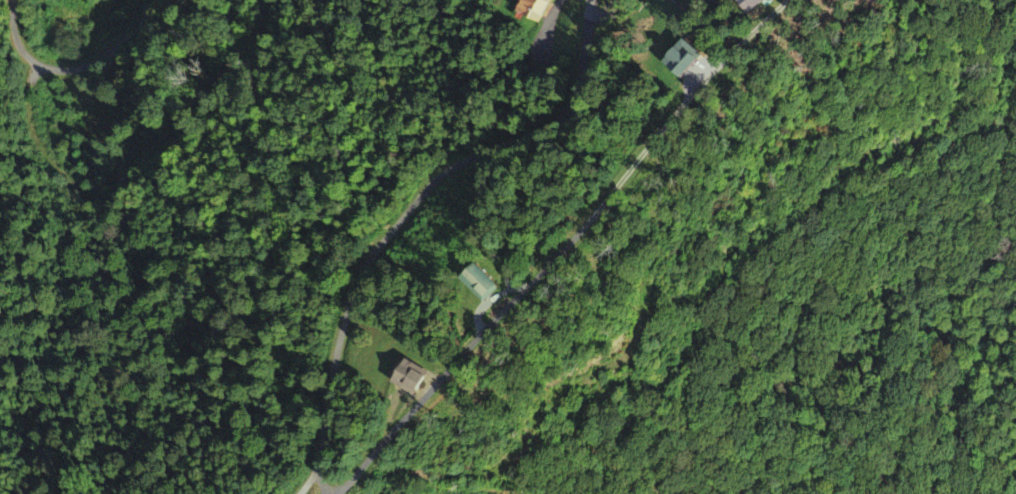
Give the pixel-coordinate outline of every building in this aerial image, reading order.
[(557,0),(529,0),(522,15),(546,26),(557,0)] [(718,55),(698,40),(683,61),(703,76),(718,55)] [(506,272),(497,263),(482,278),(502,300),(514,288),(502,275),(506,272)]
